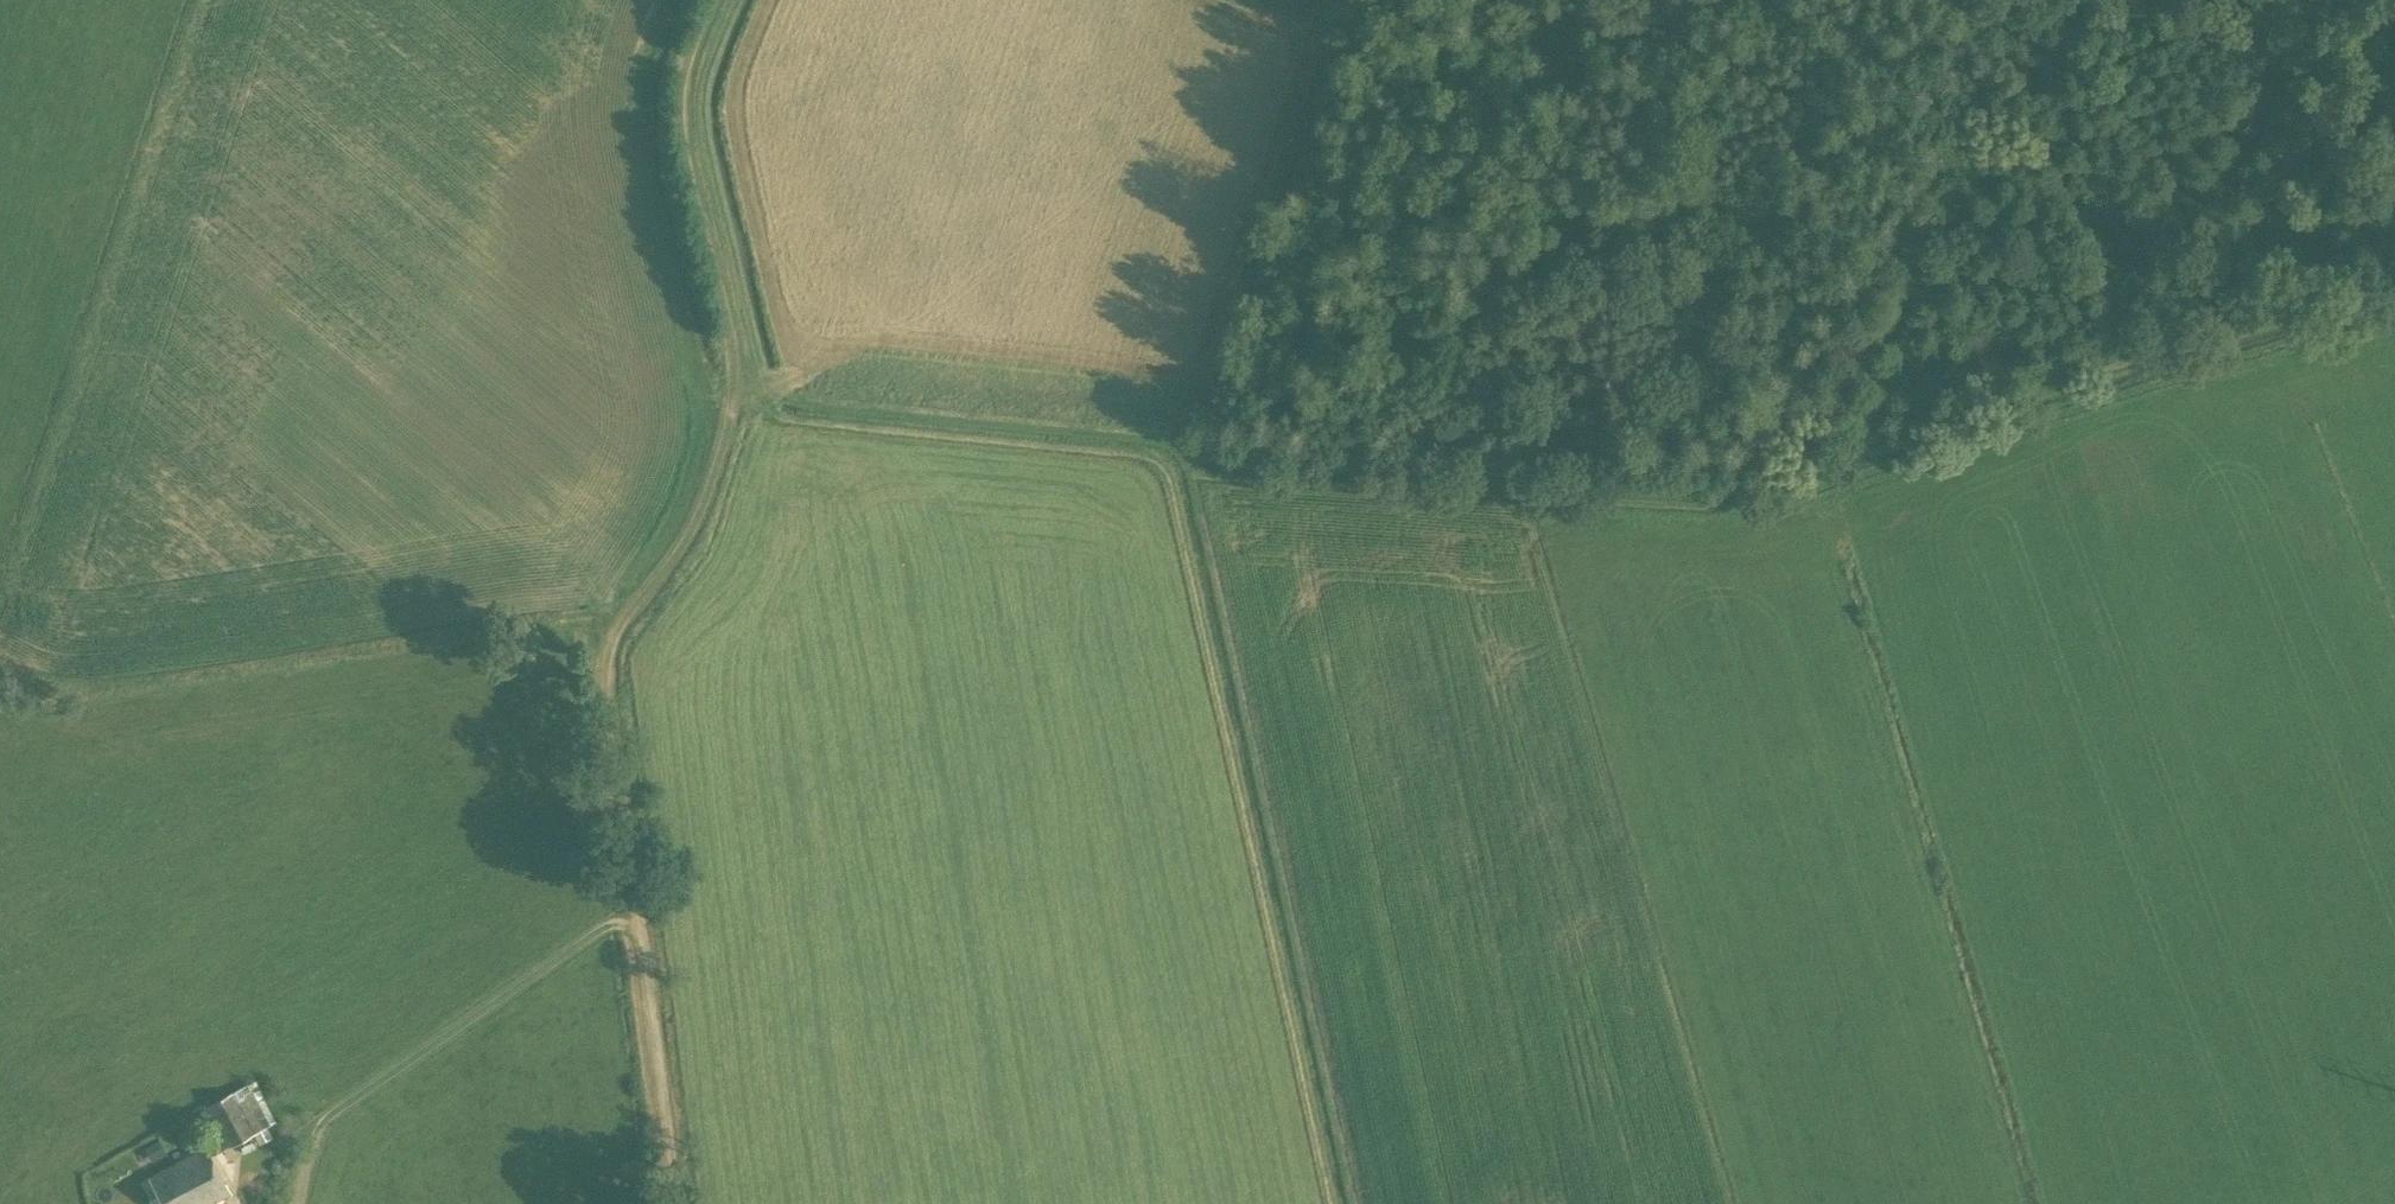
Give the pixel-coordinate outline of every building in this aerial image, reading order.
[(248,1084),(234,1092),(206,1106),(229,1148),(270,1126),(248,1084)] [(230,1193),(205,1148),(150,1178),(164,1203),(210,1203),(230,1193)]
